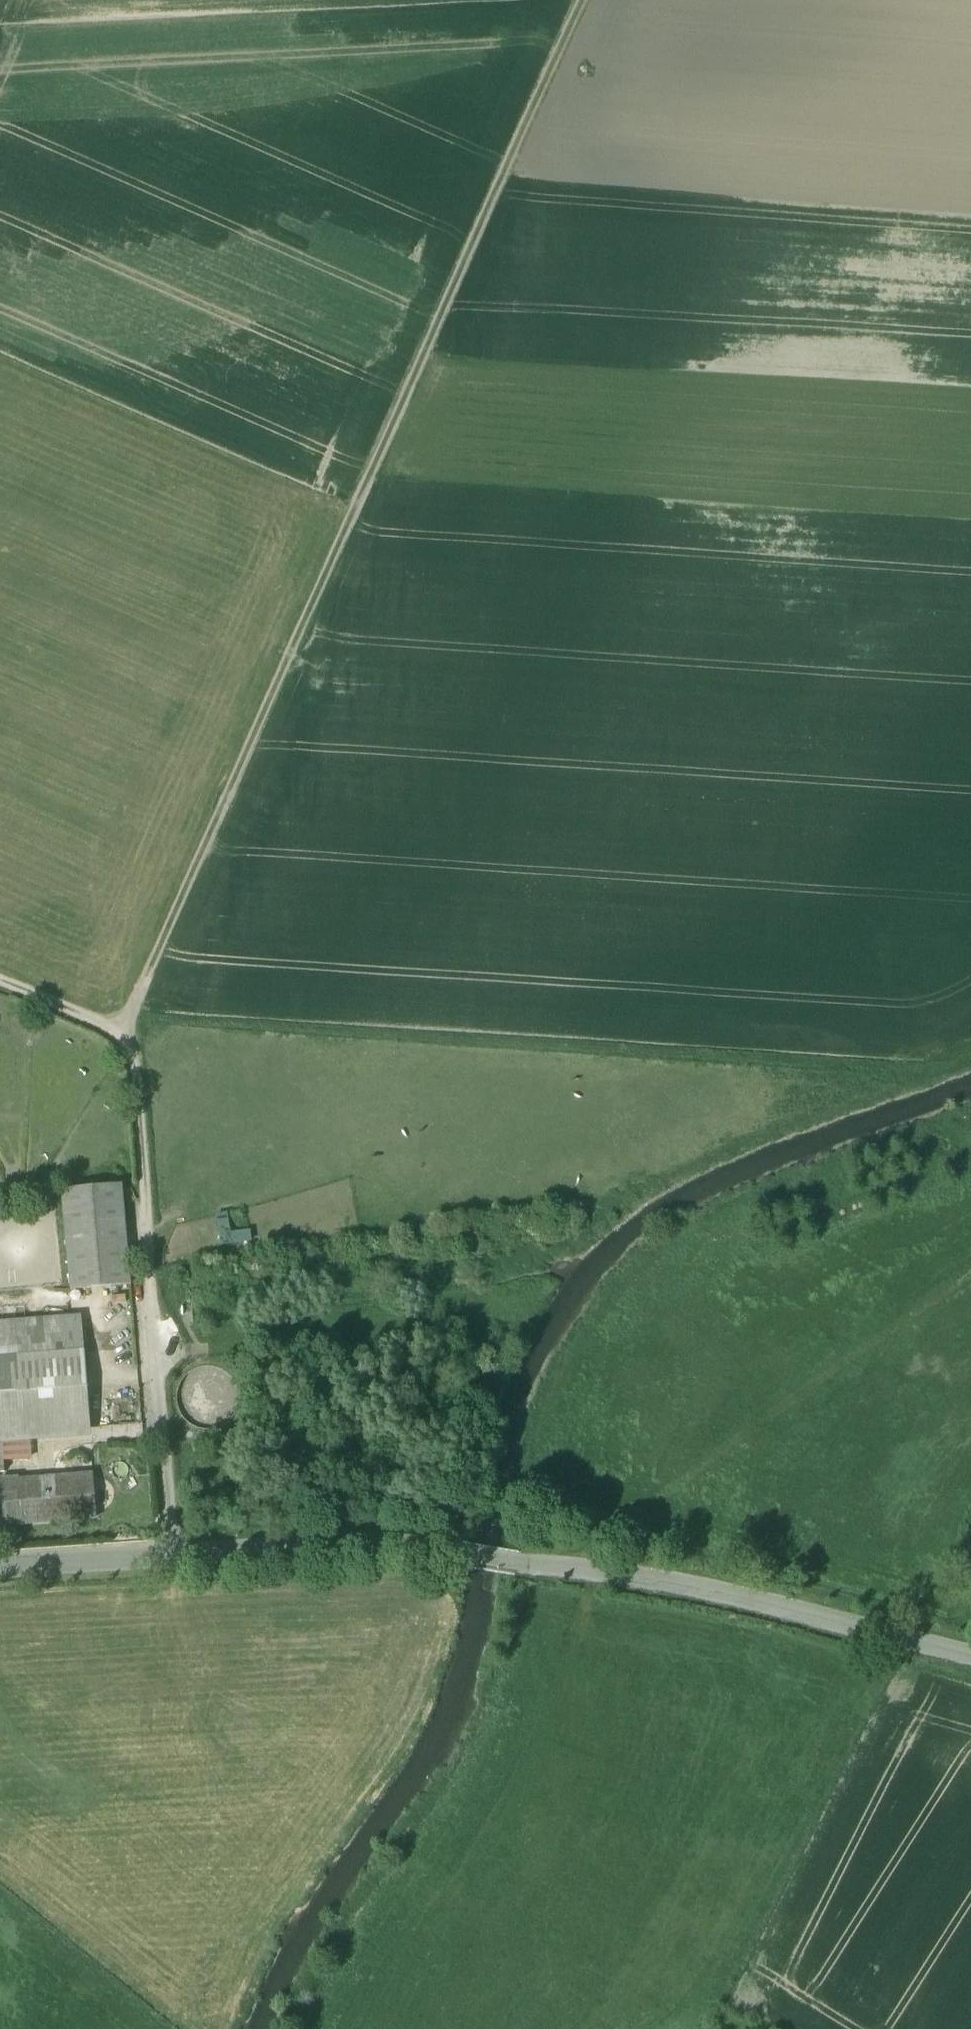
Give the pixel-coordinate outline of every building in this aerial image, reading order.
[(121,1185),(61,1190),(70,1290),(130,1284),(121,1185)] [(0,1324),(0,1441),(2,1441),(37,1438),(36,1427),(83,1423),(83,1428),(90,1428),(87,1388),(85,1388),(80,1317),(0,1324)] [(18,1481),(18,1479),(0,1481),(4,1524),(96,1517),(93,1475),(18,1481)]
